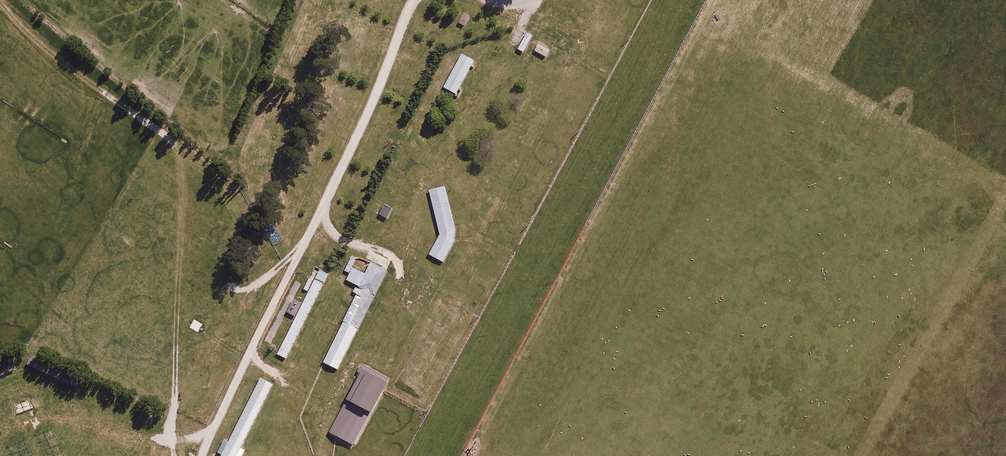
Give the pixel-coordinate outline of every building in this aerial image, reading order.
[(472,14),(465,10),(457,22),(464,26),(472,14)] [(469,65),(455,58),(438,91),(452,98),(469,65)] [(899,98),(888,95),(886,103),(897,106),(899,98)] [(916,115),(906,104),(900,109),(910,120),(916,115)] [(811,128),(804,121),(798,127),(804,134),(811,128)] [(439,189),(424,193),(436,238),(425,258),(440,265),(450,245),(450,234),(439,189)] [(384,277),(367,268),(319,364),(336,372),(384,277)] [(323,280),(313,276),(273,356),(282,361),(323,280)] [(13,371),(9,362),(0,366),(0,377),(13,371)] [(384,383),(359,370),(325,436),(351,449),(384,383)] [(256,380),(220,455),(234,455),(268,386),(256,380)] [(19,413),(33,408),(29,398),(15,403),(19,413)]
